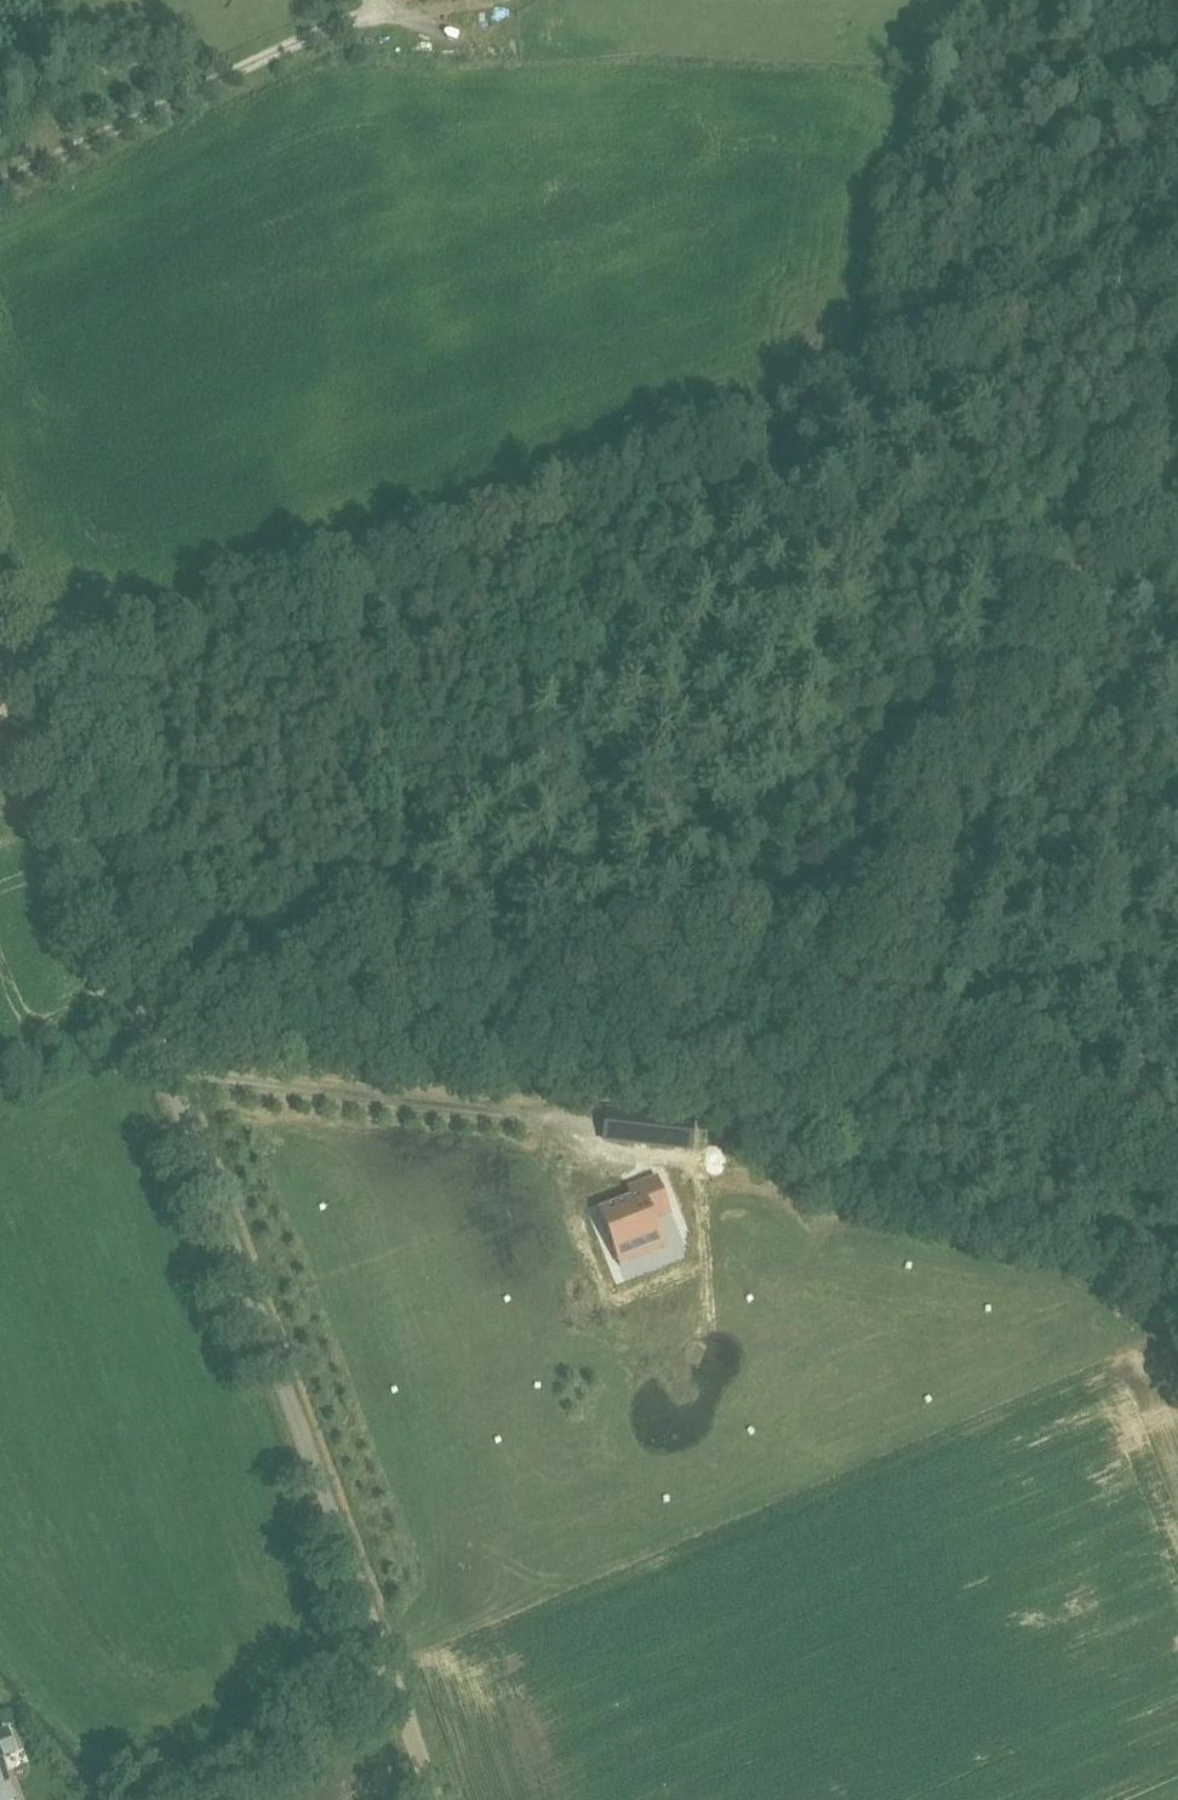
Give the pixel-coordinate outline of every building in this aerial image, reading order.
[(633,1115),(630,1144),(691,1151),(694,1121),(633,1115)] [(589,1209),(607,1249),(652,1229),(646,1215),(662,1208),(647,1173),(627,1182),(631,1190),(589,1209)] [(0,1730),(0,1799),(4,1799),(21,1794),(4,1753),(20,1747),(12,1726),(0,1730)]
